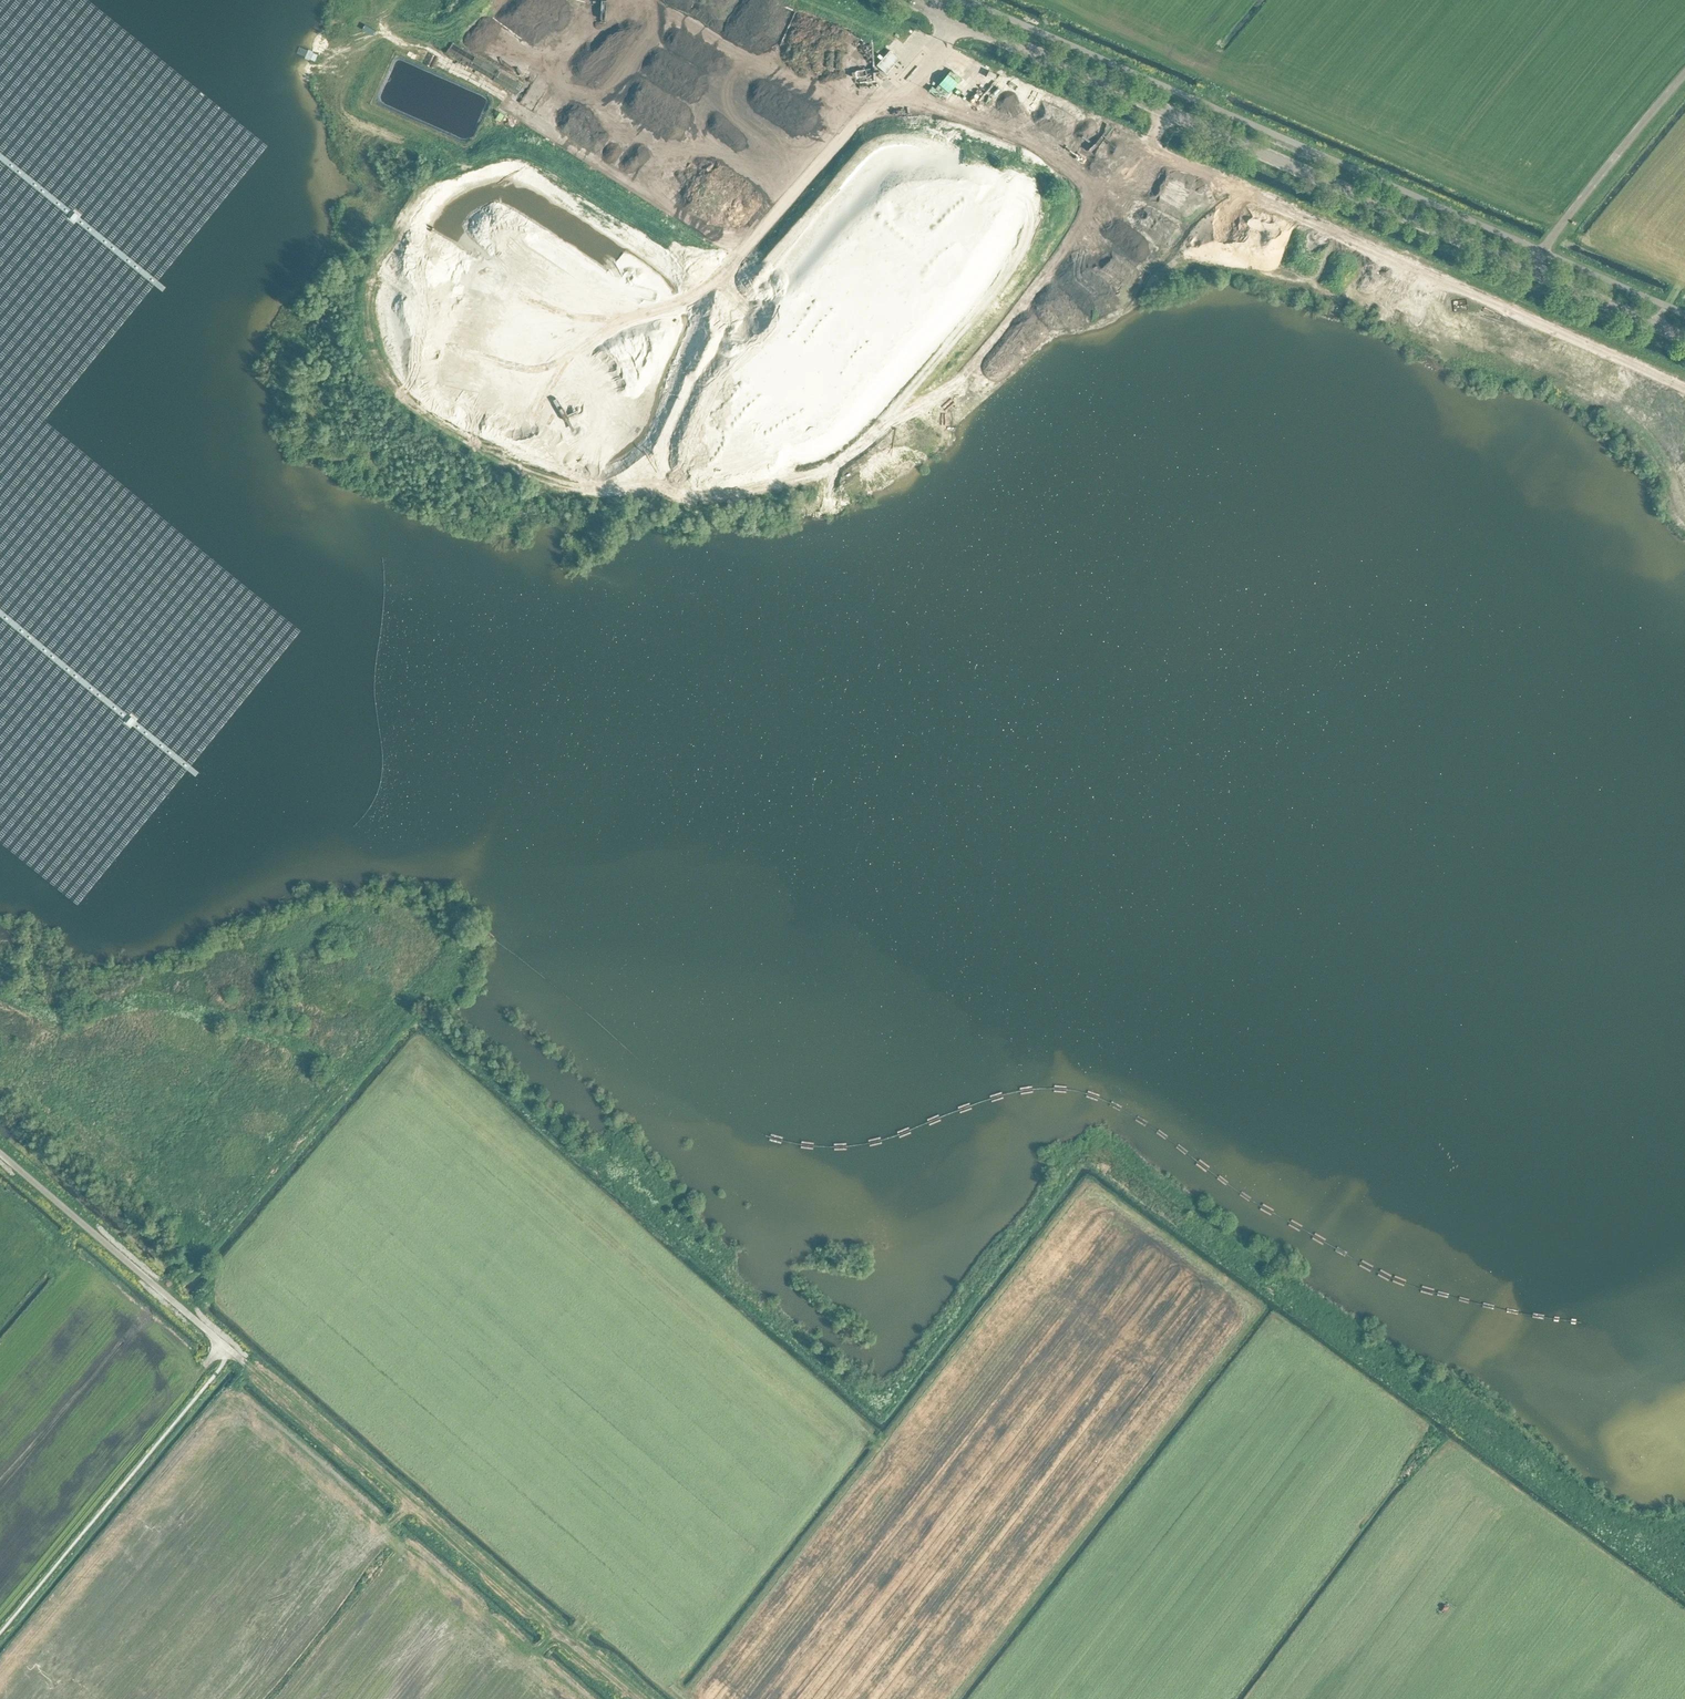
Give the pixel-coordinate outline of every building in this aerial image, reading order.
[(898,59),(888,50),(875,65),(884,74),(898,59)] [(956,81),(959,76),(949,68),(945,73),(956,81)] [(944,73),(935,82),(945,91),(954,82),(944,73)]
